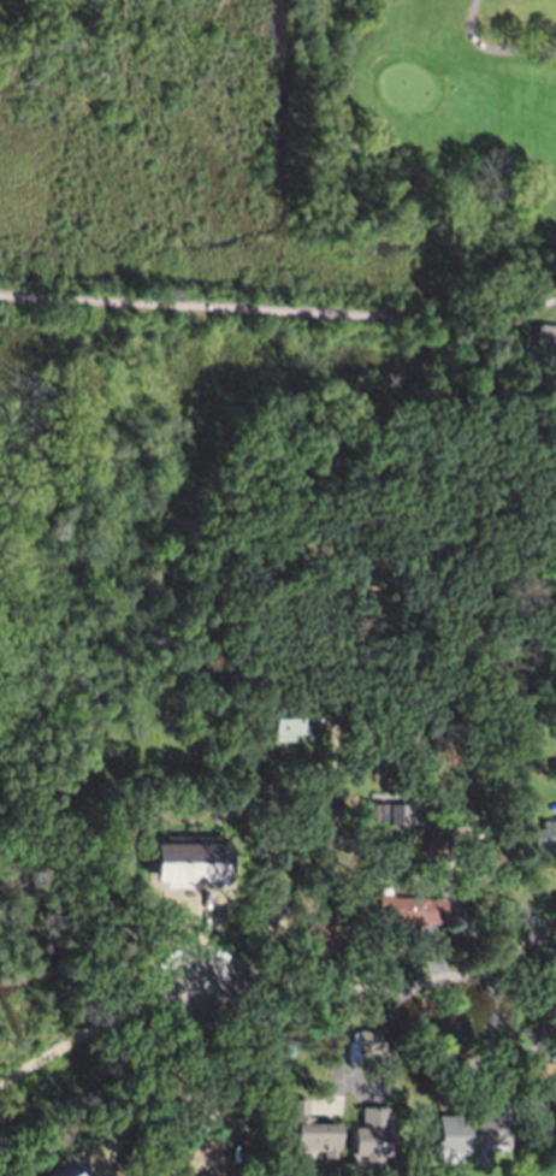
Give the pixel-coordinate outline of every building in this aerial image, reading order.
[(529,843),(539,867),(555,861),(555,832),(529,843)] [(437,934),(437,907),(383,907),(383,934),(437,934)] [(528,1071),(528,1100),(555,1100),(555,1071),(528,1071)] [(290,1131),(290,1159),(338,1159),(338,1131),(290,1131)]
